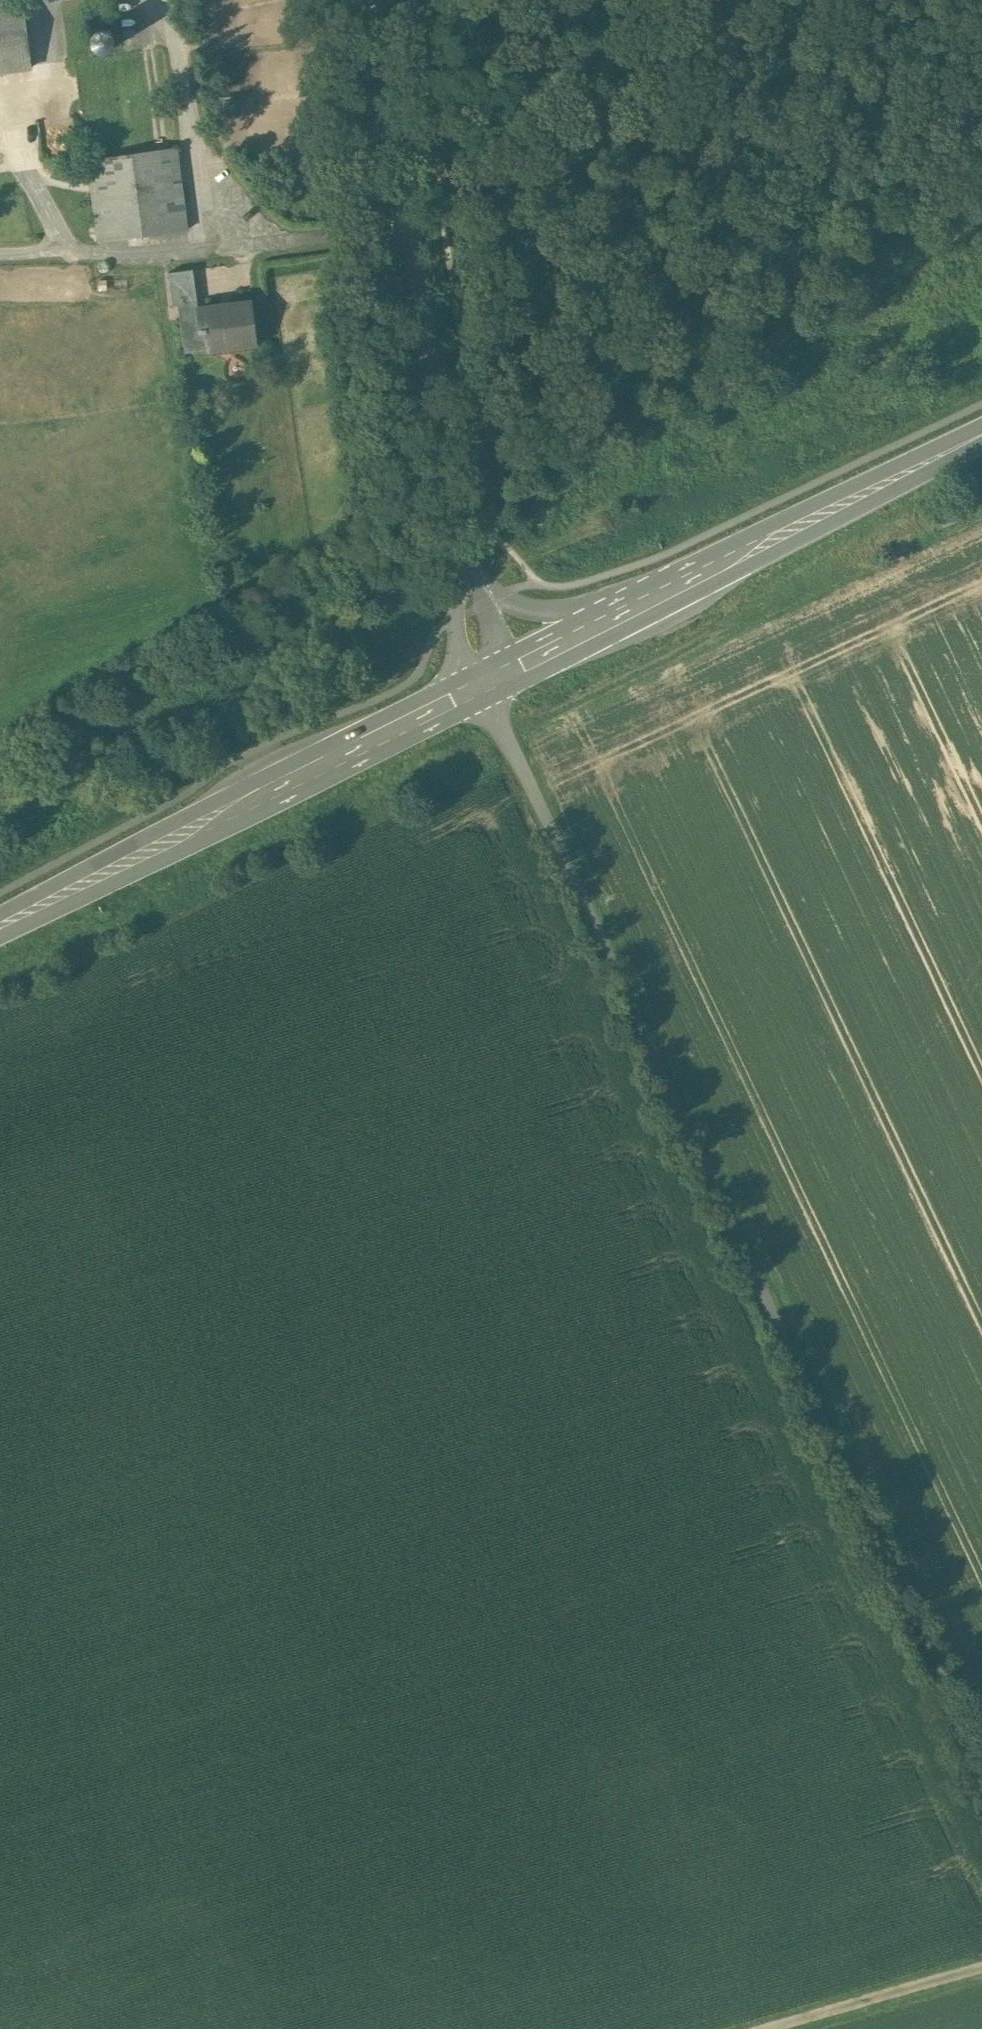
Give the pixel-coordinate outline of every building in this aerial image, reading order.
[(0,17),(0,71),(30,68),(24,14),(0,17)] [(116,31),(109,25),(99,24),(92,30),(90,40),(95,48),(104,51),(113,48),(117,40),(116,31)] [(175,146),(85,157),(96,240),(185,228),(175,146)] [(192,267),(165,269),(168,304),(177,303),(195,302),(192,267)] [(195,302),(177,303),(181,351),(254,345),(250,301),(196,306),(195,302)]
